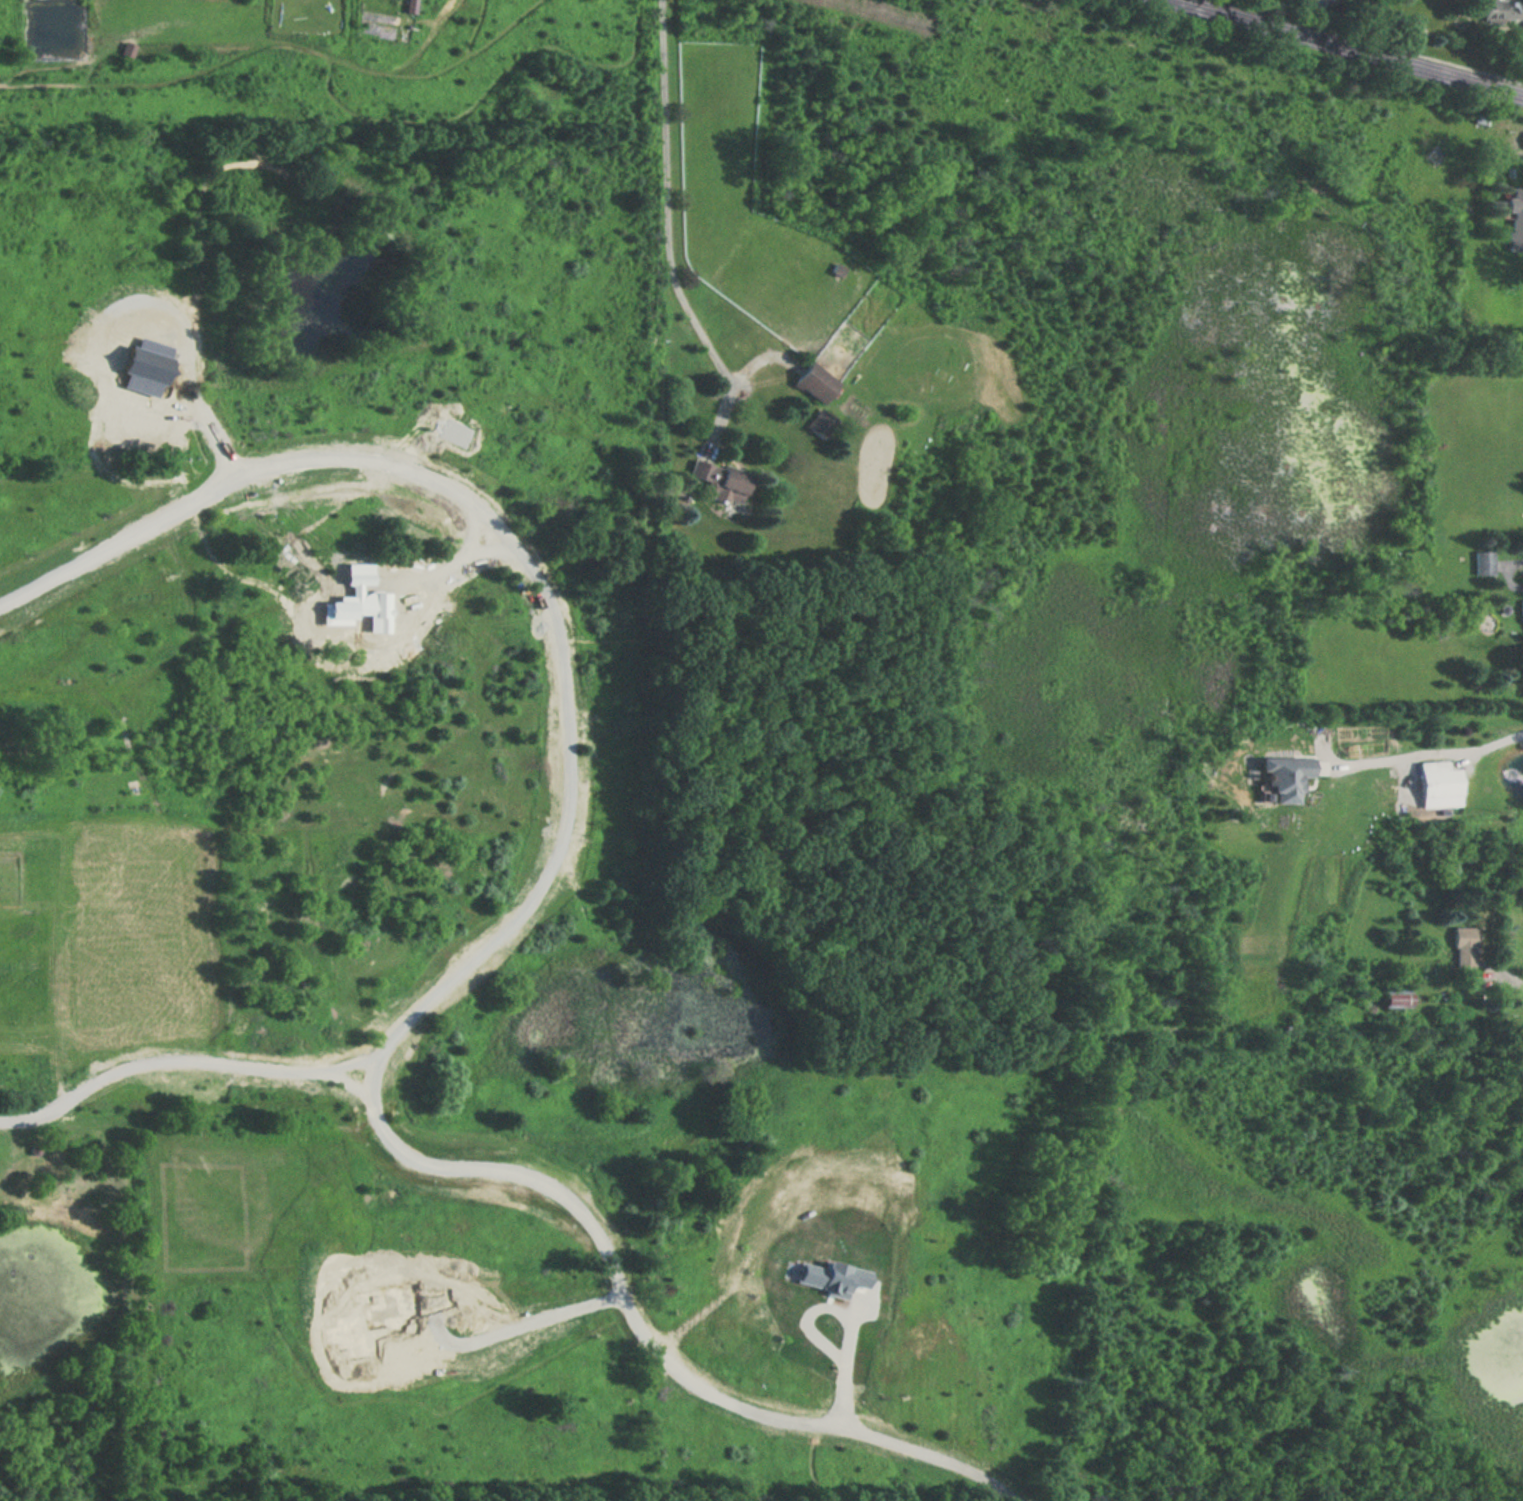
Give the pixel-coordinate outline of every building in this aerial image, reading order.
[(1477,23),(1522,22),(1522,0),(1477,0),(1477,23)] [(1522,252),(1522,187),(1510,186),(1510,252),(1522,252)] [(820,406),(840,385),(814,360),(794,381),(820,406)] [(823,440),(837,421),(819,408),(805,426),(823,440)] [(740,507),(750,478),(695,458),(688,477),(710,485),(706,495),(740,507)] [(1476,575),(1493,575),(1493,551),(1476,551),(1476,575)] [(1271,804),(1294,803),(1293,758),(1270,759),(1271,804)] [(1462,796),(1461,770),(1449,770),(1448,761),(1419,762),(1420,797),(1462,796)] [(1475,927),(1455,927),(1455,969),(1475,969),(1475,927)]
